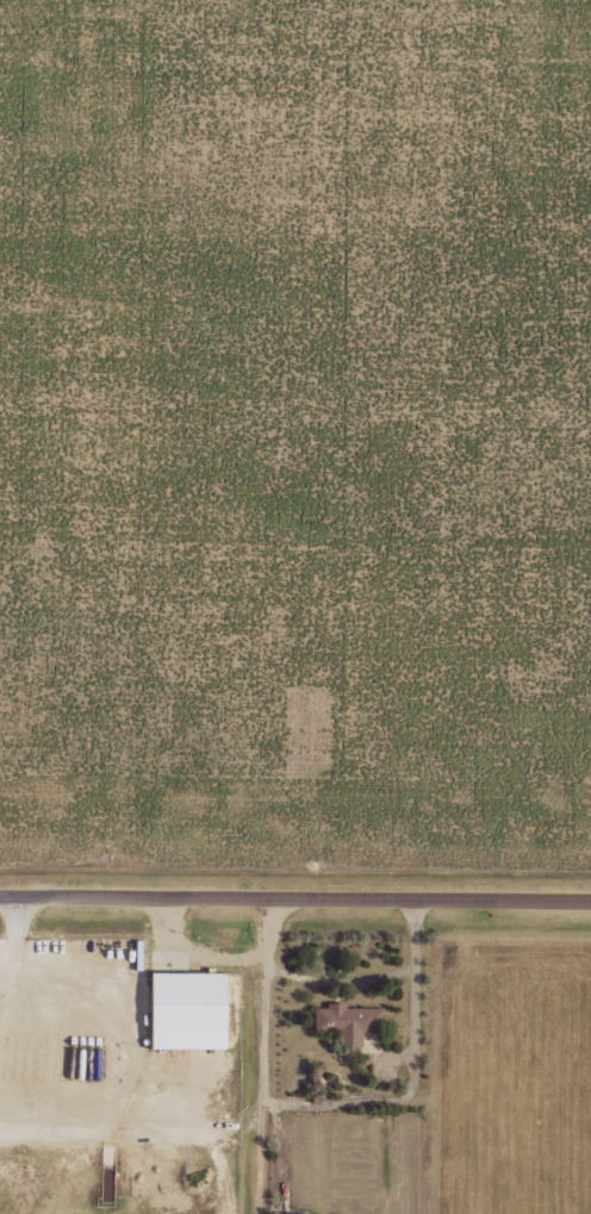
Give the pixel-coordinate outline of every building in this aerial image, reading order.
[(154,1049),(230,1050),(231,974),(155,973),(154,1049)] [(316,1008),(316,1031),(344,1032),(344,1047),(363,1047),(364,1032),(382,1032),(383,1009),(347,1008),(347,1004),(328,1003),(327,1008),(316,1008)]
